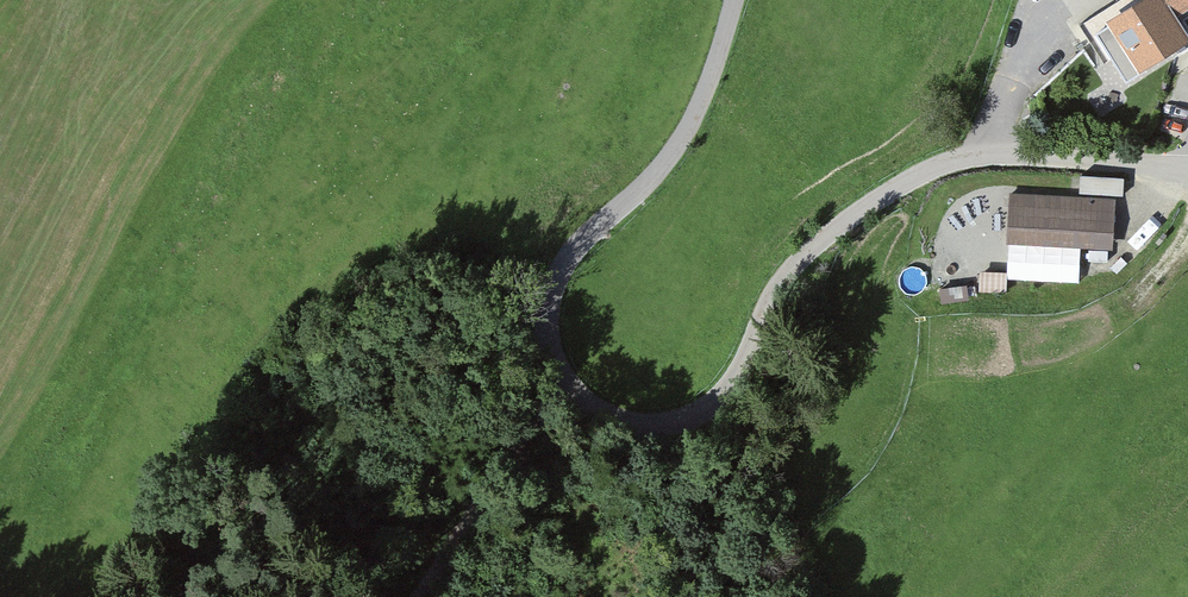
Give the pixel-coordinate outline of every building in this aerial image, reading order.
[(1109,10),(1144,64),(1187,36),(1187,34),(1176,16),(1187,8),(1187,0),(1124,0),(1109,10)] [(1115,196),(1009,190),(1006,240),(1112,246),(1115,196)] [(983,271),(981,291),(1007,294),(1009,274),(983,271)]
